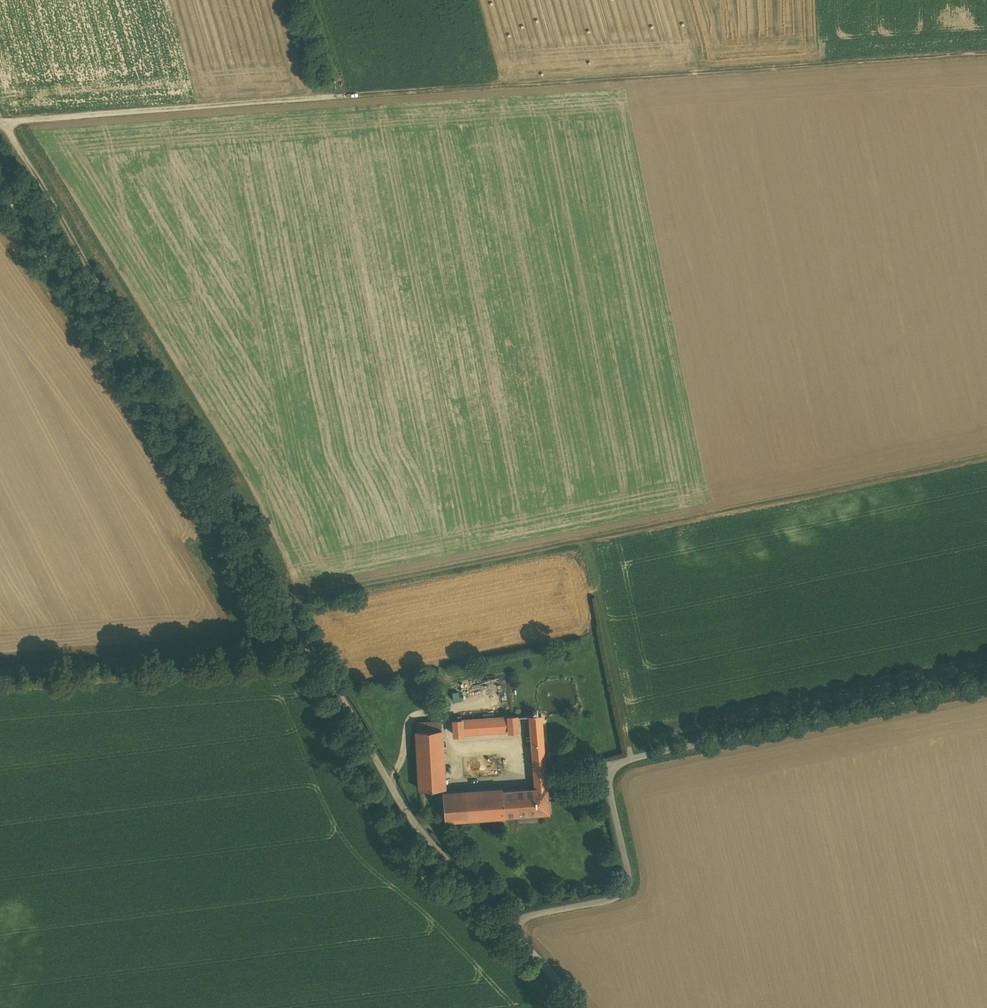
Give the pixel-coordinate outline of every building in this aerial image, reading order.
[(542,714),(530,715),(534,779),(546,778),(542,714)] [(518,716),(455,720),(456,734),(519,730),(518,716)] [(443,728),(418,730),(422,789),(446,787),(443,728)] [(535,787),(503,789),(504,810),(548,807),(547,788),(535,789),(535,787)] [(503,789),(443,794),(445,819),(505,815),(504,810),(503,789)]
